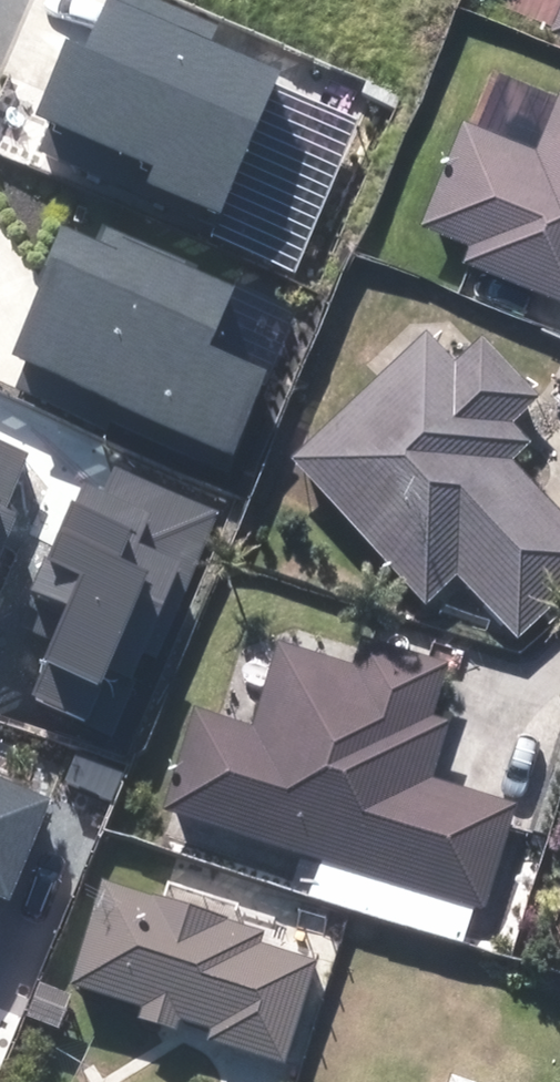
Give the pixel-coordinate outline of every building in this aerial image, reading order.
[(281,70),(214,41),(221,24),(164,0),(119,0),(118,1),(115,0),(106,0),(85,50),(67,43),(37,113),(156,164),(149,180),(221,211),(281,70)] [(552,160),(471,129),(429,237),(559,287),(559,140),(552,160)] [(214,342),(239,284),(200,268),(202,264),(102,222),(95,238),(63,225),(39,283),(43,285),(14,352),(31,359),(19,386),(228,473),(273,366),(214,342)] [(289,457),(425,601),(458,570),(519,634),(559,596),(559,510),(514,461),(532,445),(510,422),(540,394),(484,335),(457,361),(426,329),(289,457)] [(0,436),(0,565),(23,511),(10,506),(34,451),(0,436)] [(224,510),(114,465),(102,493),(84,485),(77,504),(73,502),(49,558),(45,556),(15,625),(51,640),(26,700),(111,735),(144,657),(159,663),(224,510)] [(358,663),(276,637),(249,719),(196,702),(162,807),(484,910),(517,808),(427,779),(445,723),(427,717),(444,664),(366,639),(358,663)] [(112,800),(123,773),(76,754),(65,781),(112,800)] [(51,795),(0,774),(0,895),(8,899),(51,795)] [(315,957),(119,878),(77,980),(274,1060),(315,957)]
